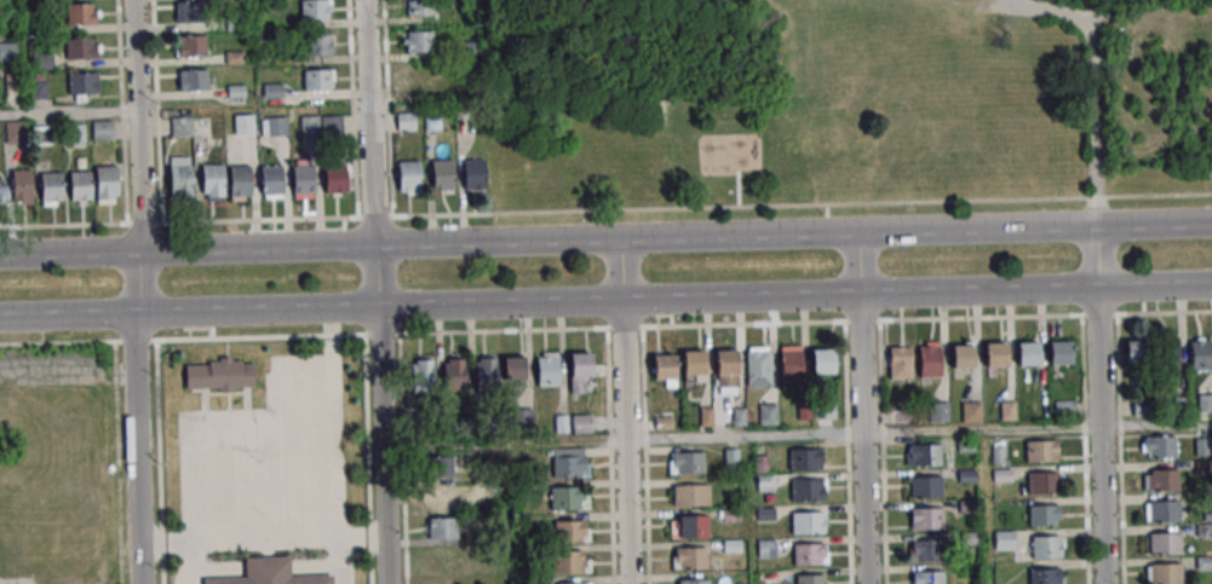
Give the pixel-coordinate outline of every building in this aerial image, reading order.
[(301,21),(331,20),(330,0),(301,0),(301,21)] [(434,0),(403,0),(403,16),(434,16),(434,0)] [(176,2),(176,23),(201,23),(201,2),(176,2)] [(67,25),(96,25),(96,4),(67,4),(67,25)] [(402,30),(402,53),(434,53),(434,30),(402,30)] [(206,35),(177,35),(177,56),(206,56),(206,35)] [(305,35),(305,56),(332,56),(332,35),(305,35)] [(66,59),(98,59),(98,38),(66,38),(66,59)] [(473,42),(460,42),(460,53),(473,53),(473,42)] [(16,62),(16,43),(0,43),(0,62),(16,62)] [(32,69),(52,69),(52,48),(32,48),(32,69)] [(334,69),(304,69),(304,91),(334,91),(334,69)] [(179,91),(208,91),(208,70),(179,70),(179,91)] [(99,73),(68,73),(68,101),(86,101),(86,96),(99,96),(99,73)] [(397,131),(415,131),(415,112),(397,112),(397,131)] [(440,130),(439,112),(425,112),(425,130),(440,130)] [(235,133),(254,133),(254,115),(235,115),(235,133)] [(171,117),(171,137),(191,137),(191,117),(171,117)] [(262,117),(262,135),(288,135),(288,117),(262,117)] [(6,143),(24,143),(23,121),(6,122),(6,143)] [(113,140),(113,122),(93,122),(93,140),(113,140)] [(35,142),(51,144),(52,124),(37,123),(35,142)] [(192,196),(192,156),(170,156),(170,197),(192,196)] [(464,159),(464,191),(486,191),(486,159),(464,159)] [(454,191),(454,160),(432,160),(432,191),(454,191)] [(421,195),(421,161),(398,161),(398,195),(421,195)] [(224,164),(202,164),(202,200),(224,200),(224,164)] [(293,198),(315,198),(315,164),(293,164),(293,198)] [(97,202),(117,202),(117,166),(97,166),(97,202)] [(252,166),(229,166),(229,200),(252,200),(252,166)] [(261,166),(261,199),(283,199),(283,166),(261,166)] [(346,166),(325,166),(325,194),(346,194),(346,166)] [(12,170),(12,204),(32,204),(32,170),(12,170)] [(62,172),(41,172),(41,204),(62,204),(62,172)] [(71,204),(92,204),(92,172),(71,172),(71,204)] [(1190,340),(1211,339),(1211,370),(1191,371),(1190,340)] [(1178,370),(1178,340),(1159,340),(1159,370),(1178,370)] [(1050,342),(1072,342),(1072,364),(1051,365),(1050,342)] [(1127,342),(1149,342),(1149,364),(1127,365),(1127,342)] [(1018,345),(1040,343),(1040,365),(1019,366),(1018,345)] [(987,346),(1007,345),(1009,366),(987,368),(987,346)] [(919,347),(941,346),(942,377),(920,378),(919,347)] [(953,347),(973,346),(975,369),(953,369),(953,347)] [(890,348),(912,348),(912,380),(891,380),(890,348)] [(716,351),(737,351),(739,382),(717,383),(716,351)] [(781,352),(803,351),(803,382),(782,383),(781,352)] [(812,351),(834,351),(835,372),(814,372),(812,351)] [(558,386),(558,352),(537,352),(537,386),(558,386)] [(684,352),(705,352),(706,374),(684,374),(684,352)] [(746,352),(770,352),(771,387),(747,387),(746,352)] [(570,355),(592,354),(592,377),(571,377),(570,355)] [(498,357),(476,357),(476,386),(498,386),(498,357)] [(654,357),(676,357),(676,378),(655,378),(654,357)] [(444,358),(444,389),(466,389),(466,358),(444,358)] [(505,359),(525,358),(527,381),(505,381),(505,359)] [(414,391),(433,391),(433,359),(414,359),(414,391)] [(185,390),(253,390),(253,362),(186,362),(185,390)] [(1198,393),(1198,412),(1211,412),(1211,393),(1198,393)] [(1149,416),(1149,398),(1134,398),(1134,416),(1149,416)] [(1076,418),(1076,399),(1055,399),(1055,418),(1076,418)] [(962,421),(982,421),(982,401),(962,401),(962,421)] [(949,422),(949,402),(930,402),(930,422),(949,422)] [(777,425),(777,407),(761,407),(761,425),(777,425)] [(592,433),(591,414),(572,415),(573,433),(592,433)] [(567,415),(556,415),(556,432),(567,432),(567,415)] [(1195,456),(1209,456),(1209,431),(1195,431),(1195,456)] [(1144,438),(1176,438),(1176,458),(1145,459),(1144,438)] [(1027,443),(1057,441),(1058,463),(1027,463),(1027,443)] [(908,446),(940,445),(941,467),(909,467),(908,446)] [(588,478),(588,448),(553,448),(553,478),(588,478)] [(789,450),(821,450),(822,470),(791,472),(789,450)] [(672,453),(703,452),(703,474),(672,474),(672,453)] [(453,478),(453,456),(427,456),(427,478),(453,478)] [(1011,470),(994,470),(994,481),(1011,481),(1011,470)] [(1148,472),(1179,470),(1179,492),(1148,492),(1148,472)] [(1028,474),(1059,473),(1059,495),(1028,495),(1028,474)] [(757,491),(775,491),(775,475),(757,475),(757,491)] [(912,478),(943,478),(943,498),(912,499),(912,478)] [(792,481),(822,480),(823,502),(792,502),(792,481)] [(472,502),(495,502),(495,485),(472,485),(472,502)] [(673,486),(710,485),(710,507),(674,507),(673,486)] [(456,487),(428,487),(428,508),(456,508),(456,487)] [(589,487),(550,487),(550,509),(589,509),(589,487)] [(1149,503),(1181,502),(1181,522),(1149,524),(1149,503)] [(1029,508),(1059,507),(1061,527),(1029,528),(1029,508)] [(912,509),(943,509),(943,530),(913,531),(912,509)] [(792,514),(823,513),(825,534),(793,534),(792,514)] [(677,517),(708,516),(708,538),(678,538),(677,517)] [(458,518),(427,518),(427,539),(458,539),(458,518)] [(555,522),(586,521),(586,543),(555,543),(555,522)] [(995,549),(1014,549),(1014,531),(995,531),(995,549)] [(1150,534),(1182,533),(1182,555),(1150,555),(1150,534)] [(1032,538),(1063,537),(1063,559),(1032,560),(1032,538)] [(758,540),(758,557),(776,557),(776,540),(758,540)] [(912,561),(938,561),(938,541),(912,541),(912,561)] [(793,545),(825,544),(825,565),(794,566),(793,545)] [(450,548),(432,548),(432,571),(450,571),(450,548)] [(676,549),(707,549),(707,569),(676,571),(676,549)] [(553,553),(585,551),(585,573),(553,574),(553,553)] [(289,576),(289,557),(246,558),(246,578),(204,578),(204,583),(333,583),(333,575),(289,576)] [(1181,565),(1182,583),(1150,583),(1149,566),(1181,565)] [(1061,569),(1061,583),(1030,583),(1029,571),(1061,569)] [(944,571),(913,571),(913,583),(944,583),(944,571)] [(796,574),(796,583),(825,583),(825,574),(796,574)]
